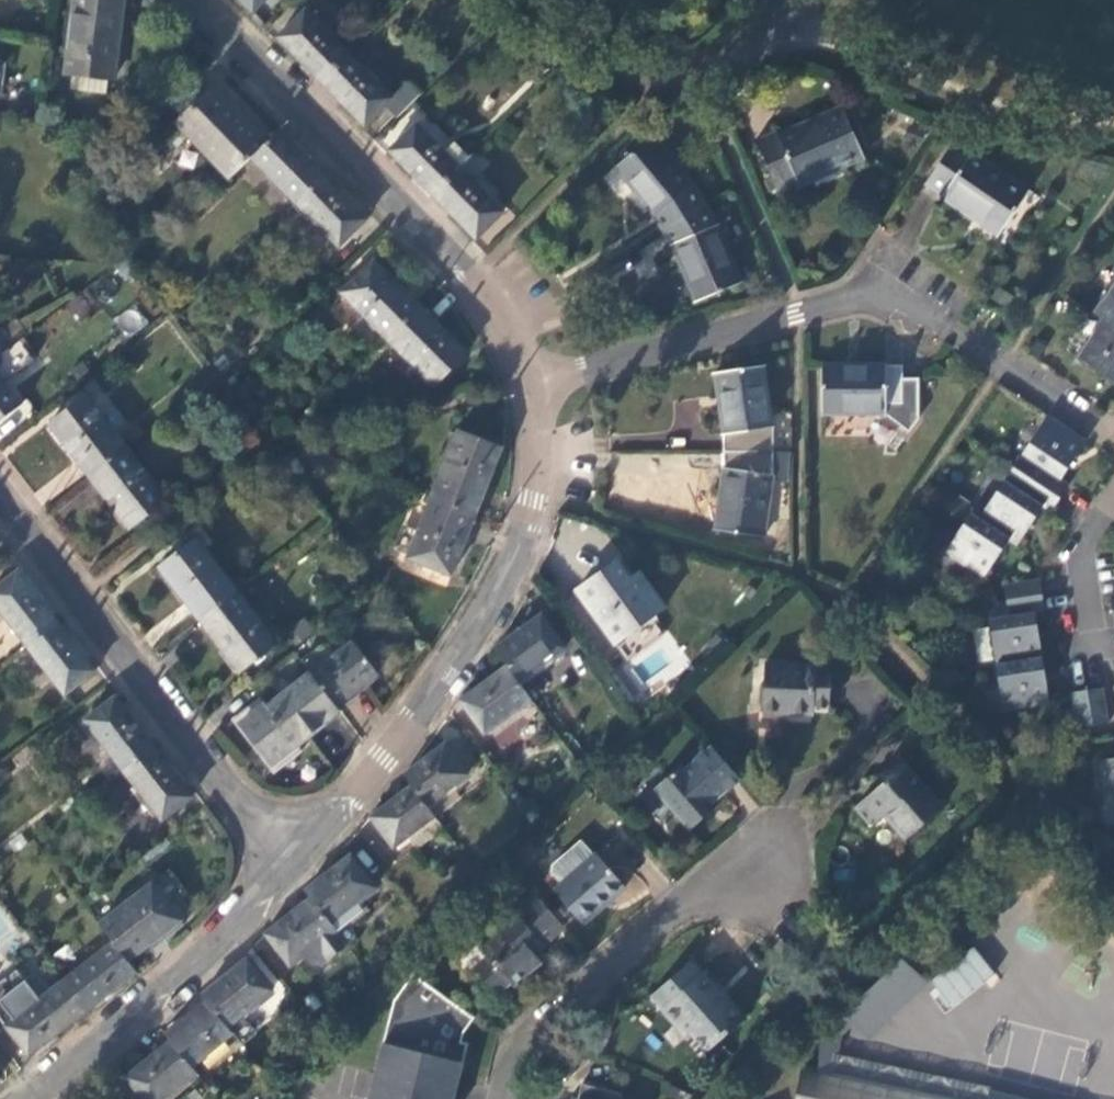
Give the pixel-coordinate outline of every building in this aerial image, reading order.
[(65,73),(71,74),(106,79),(112,79),(122,0),(75,0),(65,73)] [(252,12),(264,0),(241,0),(252,12)] [(279,39),(321,82),(347,56),(304,14),(279,39)] [(347,56),(321,82),(364,125),(390,99),(347,56)] [(71,74),(69,89),(104,94),(106,79),(71,74)] [(250,158),(265,142),(211,87),(175,122),(230,178),(250,158)] [(775,134),(756,141),(779,193),(797,185),(799,188),(865,161),(843,109),(776,136),(775,134)] [(390,152),(432,195),(459,169),(441,151),(416,126),(390,152)] [(322,176),(277,131),(265,142),(250,158),(294,203),(322,176)] [(661,231),(704,206),(692,186),(652,137),(613,170),(653,217),(661,231)] [(459,169),(469,158),(451,142),(441,151),(459,169)] [(996,236),(1026,192),(973,153),(970,156),(952,145),(925,183),(942,196),(941,198),(996,236)] [(459,169),(432,195),(474,239),(502,213),(459,169)] [(366,221),(322,176),(294,203),(338,248),(366,221)] [(718,228),(704,206),(661,231),(696,302),(740,282),(718,228)] [(476,239),(483,246),(514,217),(507,209),(476,239)] [(389,339),(419,309),(373,263),(342,294),(389,339)] [(1095,313),(1102,317),(1113,326),(1113,284),(1095,313)] [(133,305),(113,320),(128,338),(147,322),(133,305)] [(465,355),(419,309),(389,339),(434,383),(465,355)] [(1102,317),(1077,356),(1113,381),(1113,326),(1102,317)] [(13,344),(0,329),(0,355),(13,344)] [(886,416),(910,431),(919,418),(919,378),(902,378),(902,367),(885,368),(885,366),(821,366),(821,416),(886,416)] [(723,454),(773,454),(774,430),(763,368),(714,376),(723,438),(723,454)] [(21,407),(0,380),(0,422),(21,407)] [(89,477),(124,450),(84,399),(49,426),(89,477)] [(1015,468),(1061,499),(1070,486),(1062,480),(1087,443),(1049,417),(1015,468)] [(457,433),(431,496),(475,512),(499,449),(457,433)] [(163,500),(124,450),(89,477),(129,528),(163,500)] [(772,479),(773,454),(723,454),(723,472),(714,531),(762,538),(772,479)] [(1046,506),(1053,511),(1061,499),(1015,468),(981,518),(1011,538),(1019,544),(1046,506)] [(475,512),(431,496),(407,558),(450,576),(475,512)] [(985,578),(1011,538),(981,518),(973,513),(948,551),(985,578)] [(160,569),(199,619),(234,592),(194,540),(160,569)] [(616,562),(576,591),(614,644),(663,609),(638,574),(628,580),(616,562)] [(56,622),(17,572),(0,586),(0,612),(25,645),(56,622)] [(1008,603),(1044,598),(1041,581),(1005,586),(1008,603)] [(234,592),(199,619),(239,670),(274,644),(234,592)] [(1008,603),(989,606),(998,666),(1044,658),(1037,615),(1047,613),(1044,598),(1008,603)] [(539,616),(492,651),(506,668),(517,683),(561,650),(539,616)] [(95,671),(56,622),(25,645),(64,694),(95,671)] [(353,644),(309,675),(334,707),(377,675),(353,644)] [(1044,658),(998,666),(1006,711),(1051,702),(1044,658)] [(517,683),(506,668),(460,701),(483,733),(529,700),(517,683)] [(764,668),(763,708),(778,710),(778,719),(811,721),(812,710),(828,711),(831,676),(805,673),(789,672),(790,669),(764,668)] [(296,747),(340,713),(334,707),(309,675),(266,708),(264,705),(239,723),(277,773),(302,755),(296,747)] [(1088,692),(1095,726),(1110,724),(1104,689),(1088,692)] [(1074,695),(1079,729),(1095,726),(1088,692),(1074,695)] [(123,771),(153,747),(115,699),(85,721),(123,771)] [(778,710),(763,708),(763,718),(778,719),(778,710)] [(444,746),(403,775),(411,787),(427,806),(466,776),(444,746)] [(192,796),(153,747),(123,771),(161,819),(192,796)] [(738,781),(709,748),(681,772),(679,769),(653,792),(688,832),(709,815),(704,810),(738,781)] [(1100,761),(1107,807),(1113,805),(1113,759),(1100,761)] [(880,791),(856,812),(873,830),(887,818),(909,843),(944,811),(902,761),(875,785),(880,791)] [(427,806),(411,787),(371,819),(392,848),(434,816),(427,806)] [(349,857),(304,892),(309,900),(333,931),(334,933),(365,909),(359,901),(374,888),(349,857)] [(625,891),(596,857),(554,893),(582,927),(585,925),(597,940),(626,916),(626,910),(616,899),(625,891)] [(154,884),(98,925),(112,942),(126,960),(180,920),(154,884)] [(563,930),(533,894),(494,928),(499,934),(480,949),(488,959),(474,969),(496,996),(509,983),(512,987),(540,963),(532,954),(563,930)] [(333,931),(309,900),(265,933),(290,966),(303,955),(312,965),(318,968),(344,946),(334,933),(333,931)] [(85,1009),(135,970),(126,960),(112,942),(63,981),(85,1009)] [(974,947),(928,983),(950,1011),(996,974),(974,947)] [(200,996),(206,1003),(226,1028),(271,990),(246,959),(200,996)] [(690,961),(653,995),(665,1008),(671,1002),(686,1019),(683,1022),(710,1050),(747,1016),(724,992),(720,997),(714,990),(717,988),(690,961)] [(825,1034),(816,1072),(833,1076),(841,1038),(853,1026),(867,1040),(922,988),(899,962),(825,1034)] [(29,1055),(85,1009),(63,981),(6,1024),(29,1055)] [(388,1043),(375,1098),(468,1098),(485,1020),(427,984),(388,1043)] [(206,1003),(164,1037),(168,1042),(190,1069),(232,1035),(226,1028),(206,1003)] [(194,1073),(190,1069),(168,1042),(122,1079),(138,1098),(161,1098),(194,1073)] [(833,1076),(816,1072),(801,1069),(793,1098),(940,1098),(833,1076)] [(582,1080),(577,1098),(621,1098),(623,1091),(624,1092),(625,1090),(623,1090),(582,1080)]
